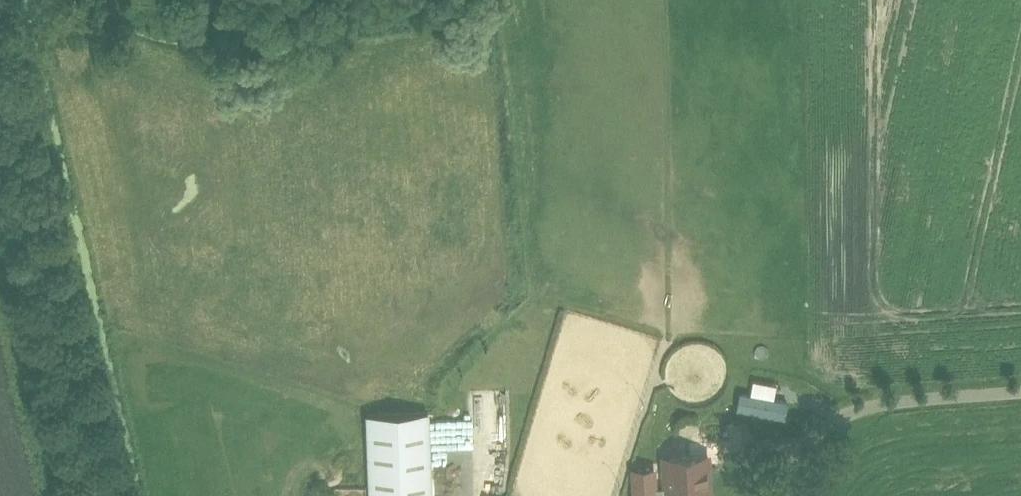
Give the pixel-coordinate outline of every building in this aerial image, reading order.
[(428,412),(366,414),(368,495),(432,495),(428,412)] [(665,488),(710,485),(708,455),(669,457),(670,486),(665,487),(665,488)] [(654,467),(634,469),(635,495),(655,495),(654,467)] [(665,488),(665,495),(705,495),(705,486),(710,486),(710,485),(665,488)]
